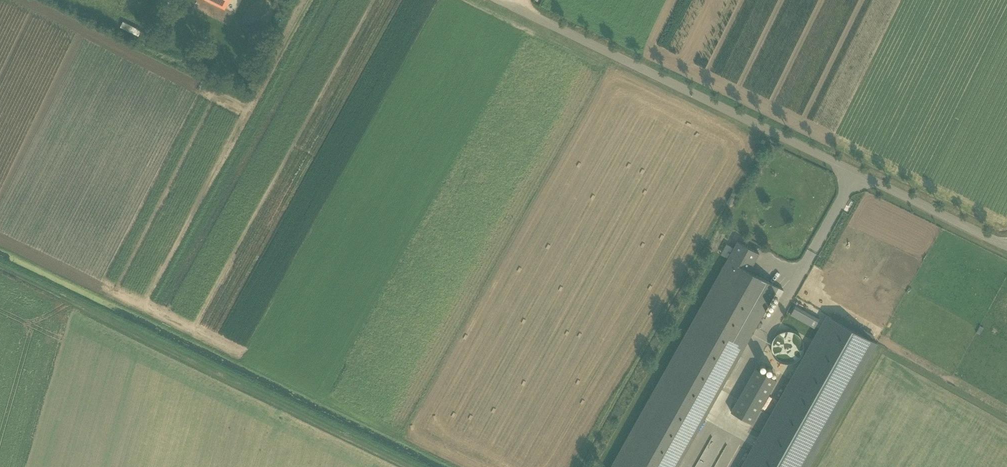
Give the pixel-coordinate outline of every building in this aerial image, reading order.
[(225,9),(230,0),(208,0),(225,9)] [(728,259),(749,271),(759,253),(737,241),(728,259)] [(778,287),(749,271),(728,259),(611,466),(677,466),(778,287)] [(819,319),(813,315),(812,318),(794,308),(790,315),(814,328),(819,319)] [(877,343),(827,315),(742,466),(808,466),(877,343)] [(791,348),(790,337),(791,337),(791,332),(780,332),(780,356),(797,355),(797,348),(791,348)] [(750,368),(729,414),(752,424),(774,379),(750,368)]
